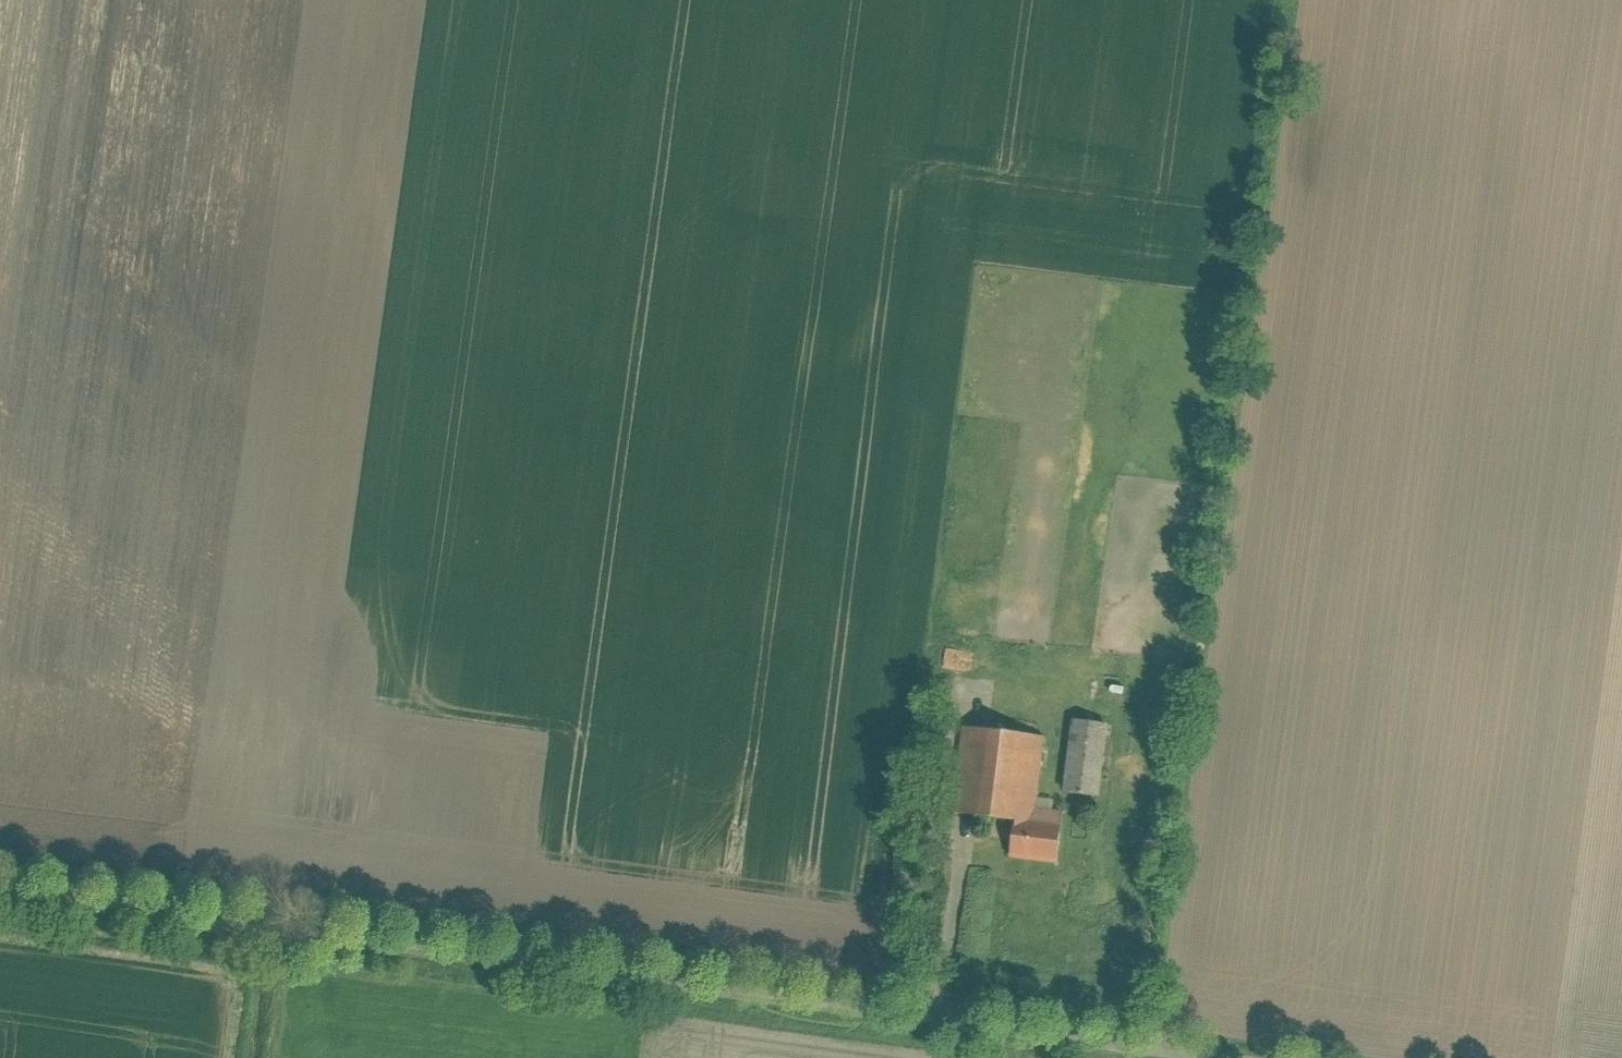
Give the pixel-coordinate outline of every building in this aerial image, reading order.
[(981,717),(943,712),(933,803),(1001,811),(996,852),(1039,856),(1045,799),(1020,797),(1028,725),(1008,723),(1010,706),(983,703),(981,717)] [(1054,713),(1046,785),(1082,788),(1089,717),(1054,713)]
